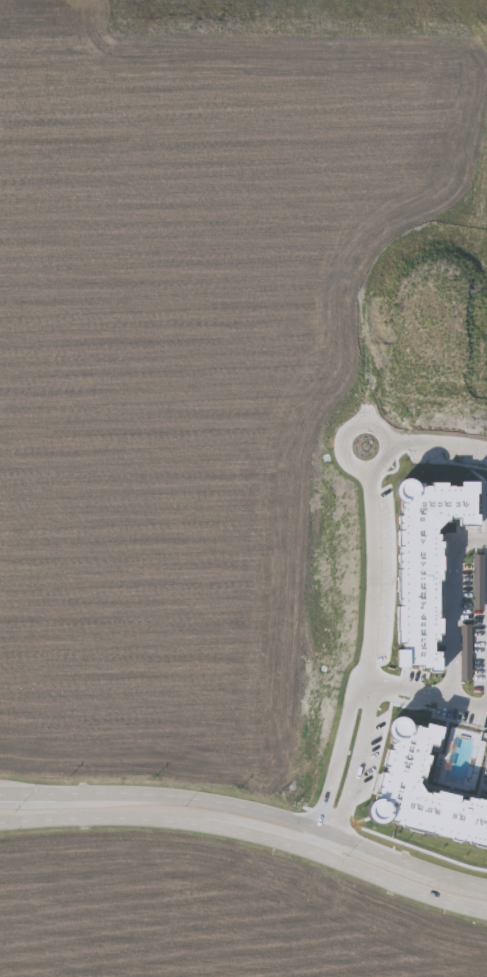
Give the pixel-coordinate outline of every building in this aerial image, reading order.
[(400,669),(444,669),(444,652),(438,652),(437,636),(445,636),(445,619),(443,619),(442,520),(461,520),(461,526),(480,526),(480,482),(462,482),(462,487),(450,487),(450,480),(399,480),(400,650),(400,669)] [(486,846),(486,802),(425,789),(432,755),(428,754),(430,745),(440,747),(445,727),(428,724),(428,725),(395,718),(373,822),(486,846)]
